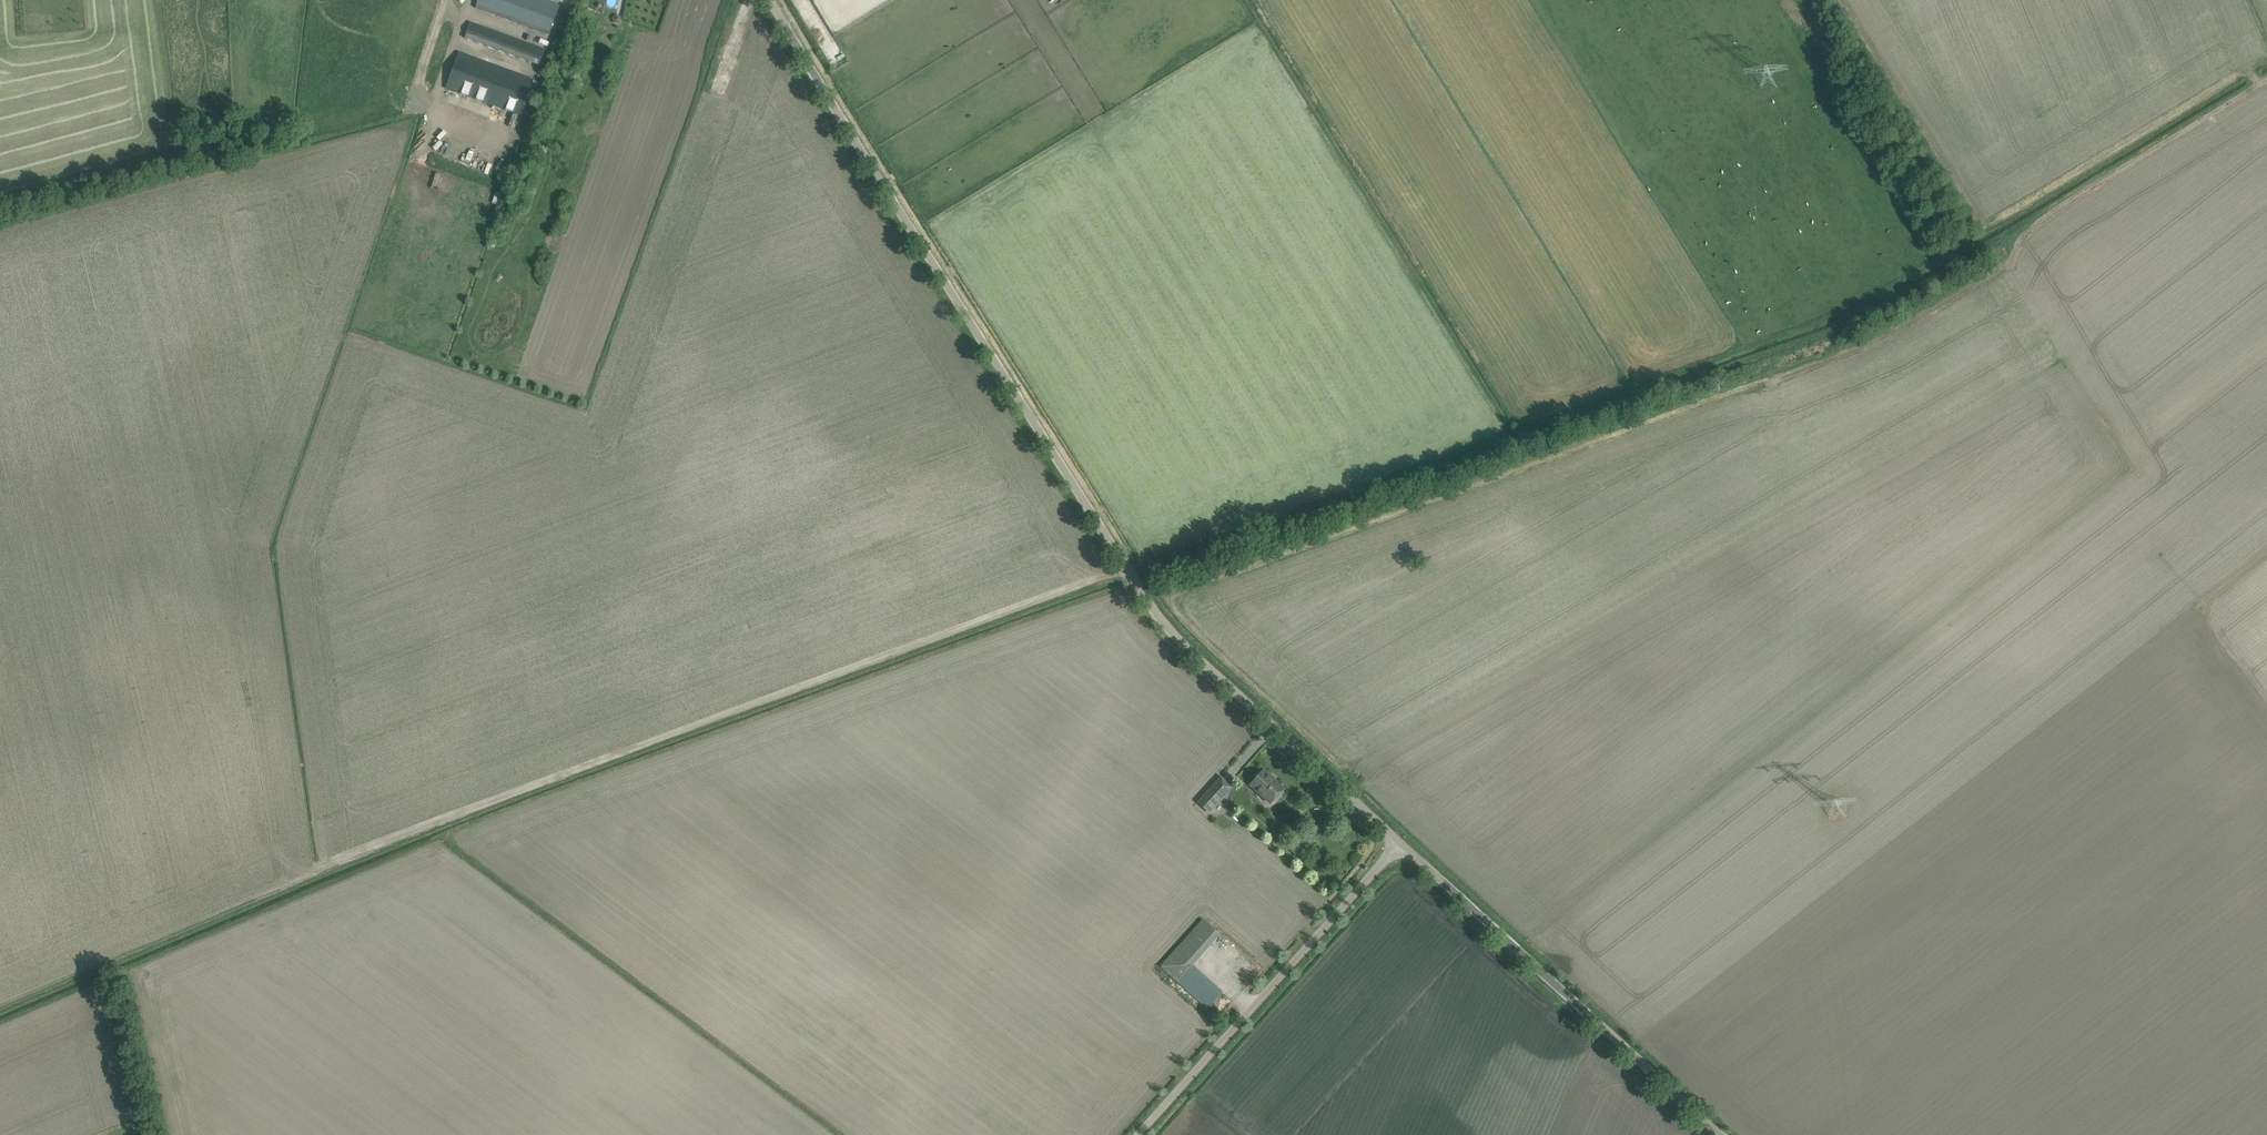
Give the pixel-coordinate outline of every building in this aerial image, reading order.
[(474,12),(547,39),(560,5),(546,0),(479,0),(474,12)] [(465,39),(509,56),(520,59),(538,66),(545,50),(471,22),(465,39)] [(459,52),(446,89),(520,117),(534,80),(459,52)] [(1275,779),(1264,770),(1250,785),(1271,804),(1283,790),(1274,781),(1275,779)] [(1208,813),(1222,797),(1212,788),(1198,803),(1208,813)] [(1291,852),(1297,857),(1304,850),(1298,845),(1291,852)] [(1161,967),(1177,981),(1207,1009),(1222,992),(1192,965),(1220,934),(1203,920),(1161,967)]
